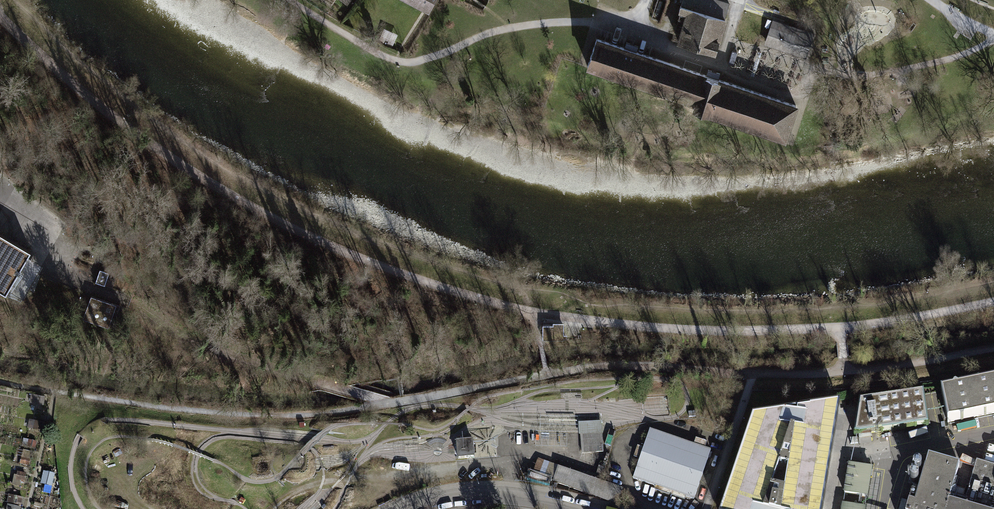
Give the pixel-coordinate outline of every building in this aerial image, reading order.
[(429,15),(437,0),(401,0),(429,15)] [(718,0),(683,0),(679,11),(688,13),(679,42),(715,52),(729,3),(718,0)] [(773,18),(764,44),(806,58),(814,32),(773,18)] [(706,75),(597,39),(588,66),(697,103),(706,75)] [(741,124),(752,90),(706,75),(697,103),(695,109),(741,124)] [(752,90),(741,124),(785,139),(797,105),(787,102),(752,90)] [(3,291),(5,288),(24,255),(28,248),(0,232),(0,289),(3,291)] [(41,264),(24,255),(5,288),(21,298),(41,264)] [(97,269),(93,281),(102,284),(106,272),(97,269)] [(89,295),(87,303),(111,311),(113,304),(89,295)] [(106,325),(111,311),(87,303),(86,303),(81,317),(106,325)] [(544,326),(544,340),(564,340),(564,329),(555,329),(555,326),(544,326)] [(941,390),(942,393),(948,423),(993,413),(993,379),(941,390)] [(859,401),(854,434),(860,434),(872,433),(928,424),(923,392),(859,401)] [(753,416),(721,508),(822,508),(839,403),(753,416)] [(579,434),(580,434),(602,433),(603,433),(603,429),(603,426),(603,422),(602,421),(578,422),(579,423),(579,428),(579,431),(579,434)] [(708,450),(648,429),(631,478),(691,499),(708,450)] [(602,433),(580,434),(581,453),(604,451),(602,433)] [(473,443),(458,445),(458,446),(458,449),(458,452),(459,456),(459,461),(475,460),(473,443)] [(982,462),(976,481),(971,480),(966,497),(963,497),(965,490),(959,488),(953,486),(959,465),(928,456),(915,503),(909,501),(906,508),(993,508),(993,466),(982,462)] [(870,467),(849,463),(844,493),(866,496),(870,467)] [(913,469),(914,471),(915,472),(916,473),(918,473),(919,472),(921,472),(922,470),(922,469),(922,468),(922,466),(921,465),(920,464),(918,464),(917,464),(915,464),(914,465),(913,466),(913,468),(913,469)] [(620,489),(556,467),(551,482),(615,504),(620,489)] [(43,485),(54,486),(55,474),(45,473),(43,485)] [(914,484),(915,483),(917,482),(917,480),(918,478),(917,477),(916,475),(915,474),(913,474),(912,474),(910,474),(909,475),(908,476),(907,478),(907,480),(908,481),(909,483),(910,483),(912,484),(914,484)] [(913,485),(910,496),(914,498),(918,486),(913,485)]
